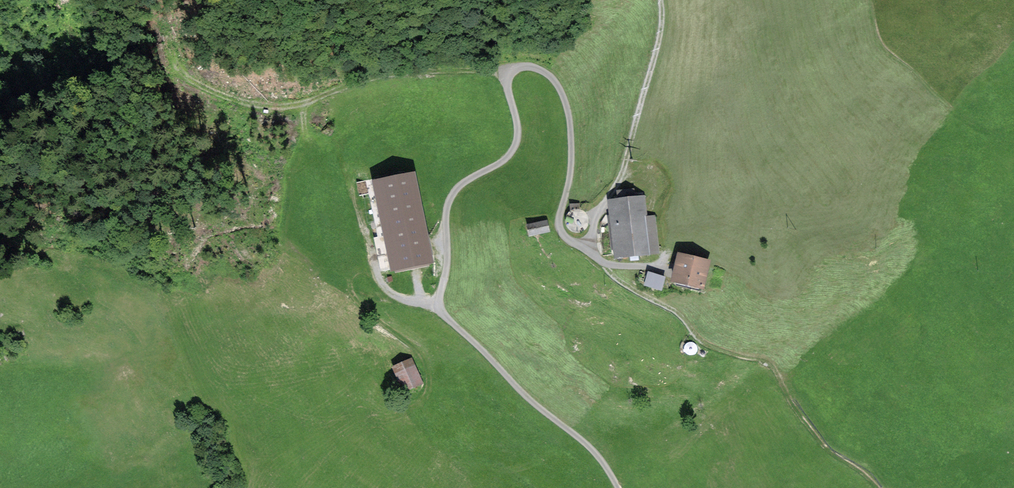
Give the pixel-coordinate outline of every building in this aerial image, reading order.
[(376,182),(393,267),(431,260),(414,174),(376,182)] [(642,199),(609,202),(615,257),(653,254),(649,218),(644,219),(642,199)] [(547,221),(527,225),(529,235),(549,230),(547,221)] [(706,263),(672,256),(665,286),(699,294),(706,263)] [(661,279),(642,273),(638,287),(656,293),(661,279)] [(689,343),(686,344),(684,347),(685,350),(686,353),(689,355),(692,354),(695,353),(697,350),(697,347),(695,344),(692,342),(689,343)] [(411,356),(388,366),(399,392),(422,382),(411,356)]
